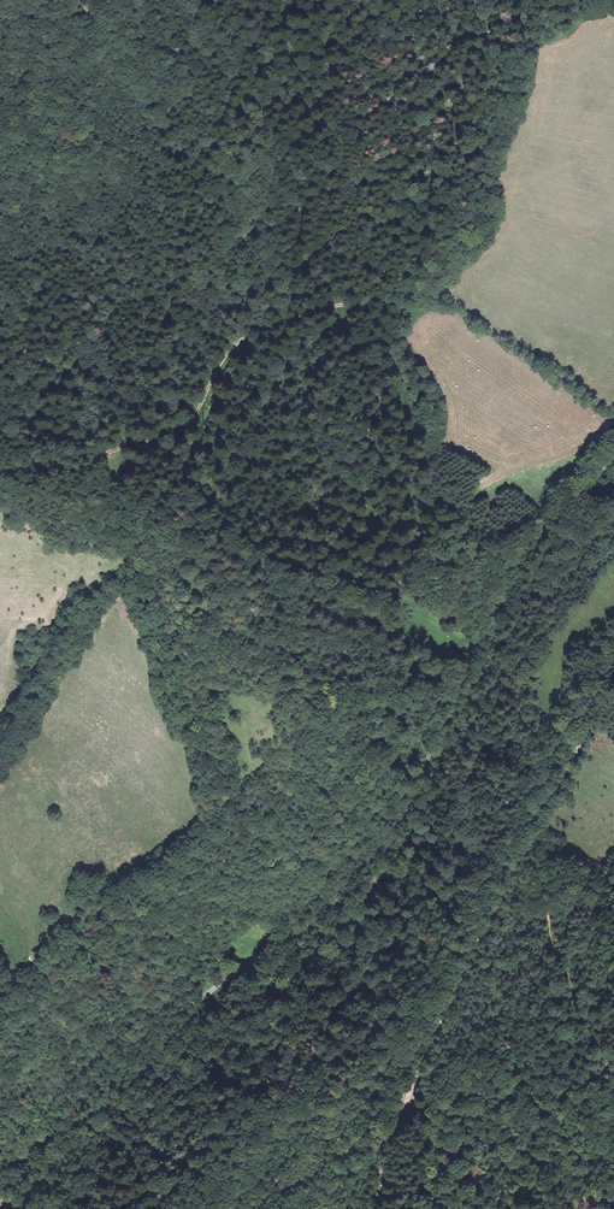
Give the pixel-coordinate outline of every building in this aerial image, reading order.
[(190,996),(192,1000),(191,1006),(196,1006),(196,1001),(198,1000),(199,999),(200,998),(200,996),(200,994),(199,992),(197,991),(196,991),(194,991),(192,991),(191,993),(190,994),(190,996)]
